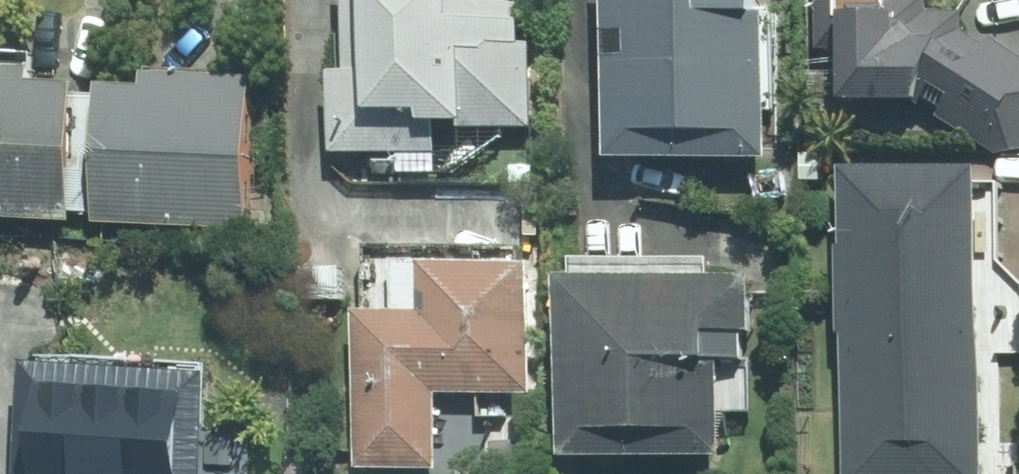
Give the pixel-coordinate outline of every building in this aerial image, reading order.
[(357,63),(339,64),(338,148),(442,149),(443,112),(464,112),(464,123),(537,124),(536,38),(529,38),(528,1),(518,2),(519,0),(356,0),(357,63)] [(618,149),(777,150),(778,4),(767,4),(767,0),(619,0),(618,149)] [(822,43),(850,42),(850,93),(917,91),(1001,147),(1018,145),(1018,44),(996,29),(990,37),(967,22),(968,3),(932,4),(932,0),(821,0),(822,43)] [(79,212),(88,70),(41,66),(42,59),(0,55),(0,207),(79,212)] [(103,212),(257,220),(265,65),(156,59),(155,73),(110,70),(103,212)] [(833,175),(833,147),(805,148),(805,176),(833,175)] [(855,155),(856,473),(992,473),(992,154),(855,155)] [(361,467),(442,467),(442,387),(534,387),(534,254),(423,253),(424,305),(362,306),(361,467)] [(571,450),(731,450),(730,321),(763,320),(763,263),(571,264),(571,450)] [(216,367),(32,353),(23,473),(208,473),(216,367)]
